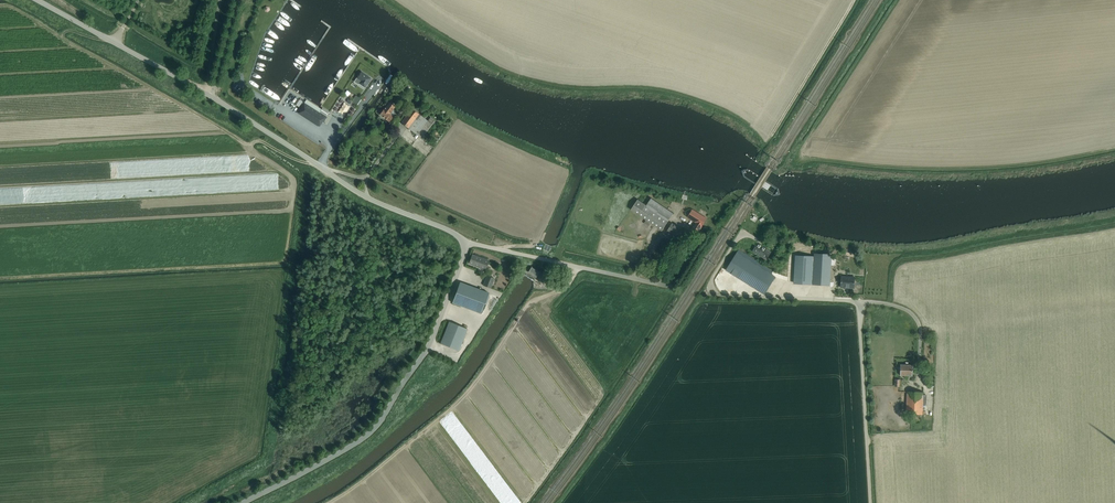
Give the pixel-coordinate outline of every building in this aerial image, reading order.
[(361,71),(360,73),(357,78),(360,80),(359,83),(365,87),(371,78),(361,71)] [(356,95),(351,101),(357,105),(361,99),(356,95)] [(320,127),(323,122),(326,117),(304,102),(301,108),(302,109),(300,114),(320,127)] [(389,102),(388,104),(380,114),(389,121),(393,116),(389,113),(395,106),(389,102)] [(427,120),(412,108),(401,123),(419,136),(421,138),(435,120),(430,117),(427,120)] [(674,213),(654,200),(651,198),(646,205),(638,199),(631,209),(662,231),(674,213)] [(693,209),(688,217),(696,222),(693,227),(700,231),(708,218),(693,209)] [(667,231),(677,237),(683,229),(675,224),(674,225),(672,223),(667,231)] [(752,251),(766,260),(771,251),(766,248),(764,252),(755,246),(752,251)] [(737,253),(726,270),(765,294),(775,277),(737,253)] [(472,254),(469,263),(479,267),(479,266),(485,268),(485,269),(489,260),(482,258),(472,254)] [(812,283),(813,260),(814,256),(795,255),(794,282),(812,283)] [(830,284),(831,261),(813,260),(812,283),(830,284)] [(529,270),(528,271),(530,273),(534,275),(536,277),(537,275),(538,273),(538,274),(539,272),(531,266),(530,268),(529,270)] [(491,288),(495,279),(487,275),(483,285),(491,288)] [(854,288),(855,277),(841,276),(841,287),(854,288)] [(460,282),(452,302),(481,313),(485,303),(486,304),(490,295),(488,295),(489,293),(460,282)] [(467,329),(454,323),(449,321),(440,343),(459,350),(467,329)] [(912,376),(913,365),(900,364),(900,375),(912,376)] [(922,414),(923,393),(923,392),(907,392),(906,414),(922,414)]
